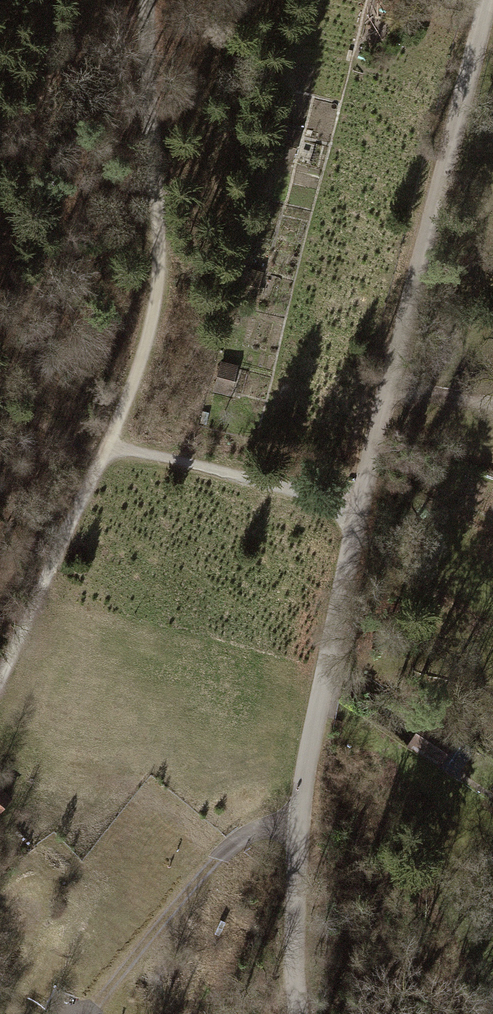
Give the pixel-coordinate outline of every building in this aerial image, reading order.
[(309,72),(299,69),(296,77),(307,80),(309,72)] [(272,211),(262,209),(258,223),(268,225),(272,211)] [(233,367),(218,364),(210,394),(226,397),(233,367)] [(454,743),(425,723),(412,742),(442,761),(454,743)]
